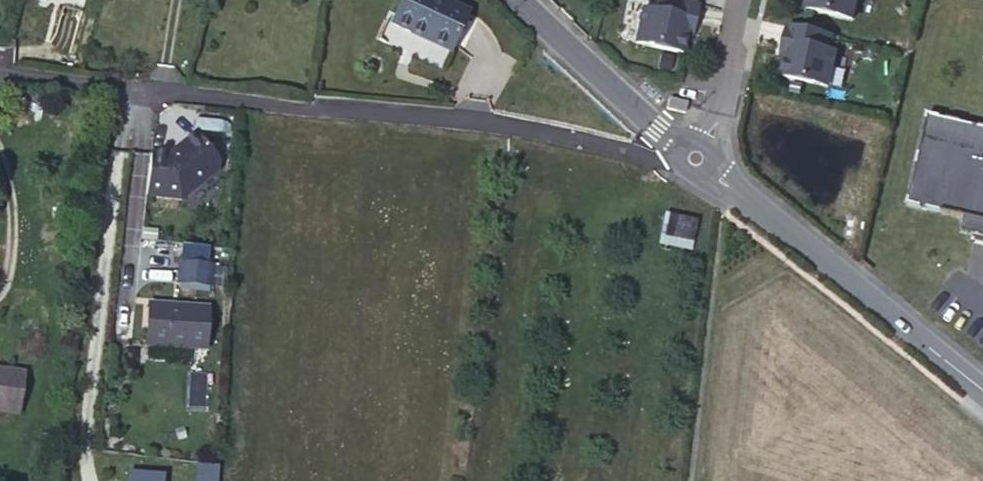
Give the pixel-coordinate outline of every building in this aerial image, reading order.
[(436,0),(402,0),(390,24),(448,53),(466,14),(436,0)] [(668,0),(656,0),(654,12),(643,9),(636,43),(683,54),(688,33),(694,34),(698,6),(668,0)] [(806,10),(852,19),(856,0),(808,0),(806,10)] [(831,37),(789,27),(783,57),(787,59),(784,77),(829,86),(836,53),(828,51),(831,37)] [(962,228),(982,233),(982,124),(927,112),(907,202),(965,215),(962,228)] [(175,155),(150,151),(145,196),(180,198),(220,174),(198,140),(175,155)] [(692,253),(697,222),(664,215),(659,247),(692,253)] [(212,293),(213,266),(178,264),(177,291),(212,293)] [(210,309),(150,303),(145,342),(205,348),(210,309)] [(0,371),(0,377),(24,380),(24,374),(0,371)] [(19,415),(24,380),(0,377),(0,412),(19,415)]
